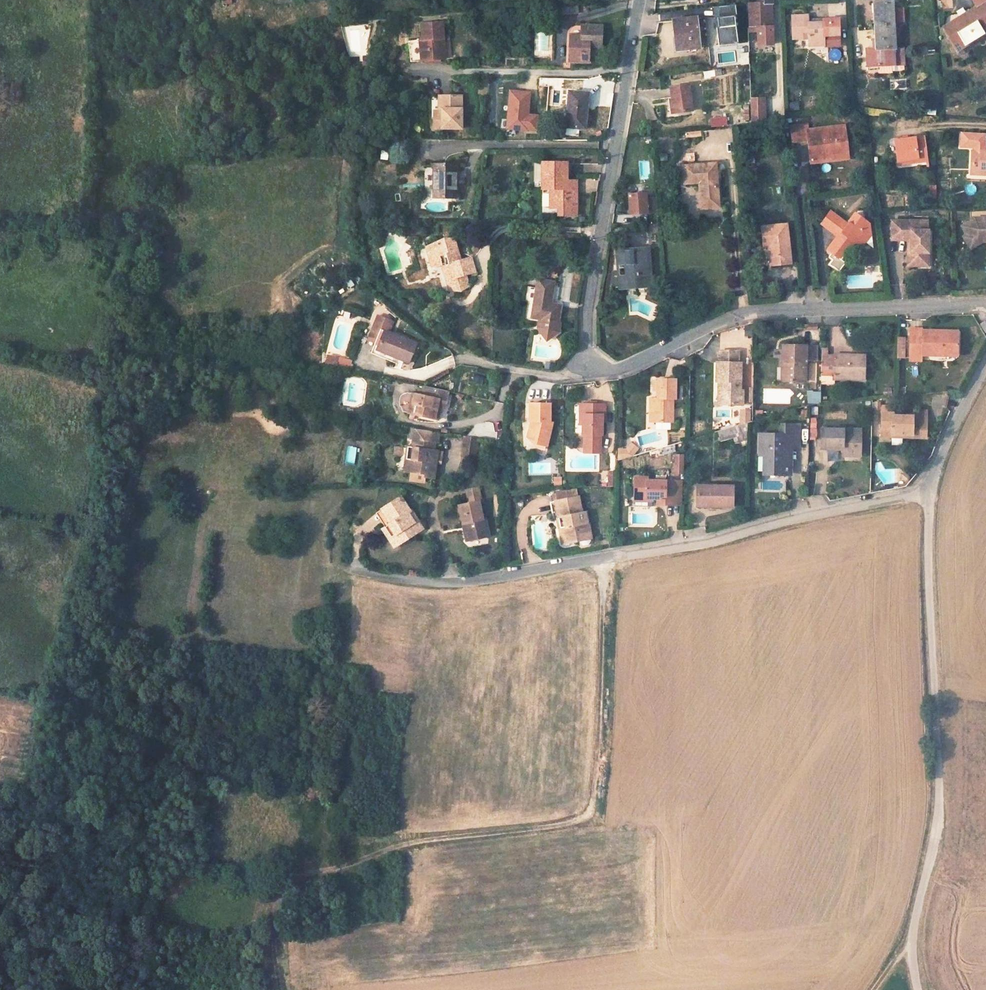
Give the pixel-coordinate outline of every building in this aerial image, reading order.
[(577,2),(553,3),(552,15),(578,13),(578,8),(577,2)] [(892,2),(874,3),(876,47),(877,53),(867,53),(868,69),(878,69),(878,65),(904,64),(903,47),(894,47),(892,2)] [(756,4),(747,4),(748,32),(758,31),(758,45),(772,45),(771,3),(756,4)] [(739,44),(737,5),(715,6),(718,46),(739,44)] [(945,28),(957,50),(985,32),(985,6),(967,18),(966,15),(945,28)] [(904,9),(897,10),(897,22),(905,22),(904,9)] [(808,44),(824,42),(823,33),(833,32),(832,19),(832,15),(822,16),(823,20),(808,21),(807,18),(807,13),(791,14),(793,37),(807,36),(808,44)] [(695,18),(673,20),(677,49),(698,46),(695,18)] [(410,63),(451,59),(448,38),(444,38),(442,24),(422,25),(423,41),(408,42),(410,63)] [(588,62),(589,47),(600,48),(601,28),(582,27),(582,35),(571,35),(569,61),(587,62),(588,62)] [(830,49),(830,60),(840,60),(841,50),(830,49)] [(741,65),(750,64),(749,52),(741,53),(741,65)] [(688,84),(669,87),(671,99),(673,113),(691,110),(688,84)] [(549,86),(539,85),(535,127),(545,128),(549,86)] [(588,94),(569,92),(567,114),(560,114),(559,126),(585,128),(588,94)] [(439,97),(439,120),(432,120),(431,130),(458,130),(459,97),(439,97)] [(764,97),(750,98),(750,110),(764,110),(764,97)] [(799,101),(789,103),(790,110),(800,109),(799,101)] [(764,110),(750,110),(750,123),(765,121),(764,110)] [(725,116),(710,118),(711,127),(726,125),(725,116)] [(806,124),(791,126),(792,142),(808,140),(810,162),(830,160),(830,156),(847,154),(844,126),(807,131),(806,124)] [(971,150),(970,169),(985,170),(985,151),(982,142),(983,132),(959,131),(958,144),(971,145),(971,150)] [(923,136),(894,140),(897,160),(916,157),(916,161),(926,160),(923,136)] [(567,163),(543,163),(543,189),(551,189),(551,207),(558,207),(576,207),(576,192),(571,192),(571,181),(566,180),(567,163)] [(715,164),(682,166),(684,184),(699,183),(700,194),(703,193),(704,207),(705,207),(718,206),(716,184),(714,184),(714,180),(716,178),(715,164)] [(456,165),(435,165),(434,197),(456,197),(456,165)] [(645,192),(628,193),(630,213),(657,211),(656,197),(646,197),(645,192)] [(830,211),(821,223),(827,228),(836,216),(830,211)] [(837,235),(826,249),(840,260),(850,246),(847,243),(850,239),(853,242),(856,244),(863,235),(870,234),(868,223),(864,224),(860,221),(863,219),(854,213),(845,225),(842,222),(842,221),(836,216),(827,228),(833,233),(836,229),(840,232),(837,235)] [(963,235),(974,233),(980,242),(985,242),(985,244),(985,216),(971,217),(958,226),(963,235)] [(926,222),(891,223),(892,243),(911,242),(911,255),(908,255),(909,269),(919,268),(919,263),(929,262),(928,232),(927,232),(926,222)] [(785,224),(762,227),(763,246),(768,245),(770,264),(789,263),(785,224)] [(969,249),(980,242),(974,233),(963,235),(961,236),(969,249)] [(863,235),(856,244),(860,247),(870,234),(863,235)] [(416,236),(409,236),(411,247),(419,245),(416,236)] [(445,242),(427,246),(430,257),(429,257),(431,267),(445,264),(448,274),(447,275),(451,291),(460,288),(461,292),(469,286),(466,275),(475,272),(471,258),(458,261),(455,251),(457,247),(454,238),(443,238),(445,242)] [(647,249),(617,251),(618,264),(624,264),(633,263),(633,269),(625,269),(626,286),(649,284),(647,249)] [(625,274),(616,275),(617,287),(626,286),(625,274)] [(538,288),(529,286),(527,302),(535,303),(533,317),(558,321),(560,306),(551,305),(554,282),(548,282),(539,280),(538,288)] [(490,293),(482,293),(482,305),(490,305),(490,293)] [(347,304),(344,311),(363,319),(366,311),(347,304)] [(377,316),(368,337),(375,340),(379,329),(387,332),(391,322),(377,316)] [(442,326),(436,321),(433,325),(439,330),(442,326)] [(387,332),(379,329),(375,340),(369,353),(390,361),(392,357),(407,362),(415,344),(387,332)] [(922,333),(909,333),(909,354),(911,354),(921,354),(957,354),(957,332),(922,331),(922,333)] [(897,337),(897,358),(907,358),(907,337),(897,337)] [(786,362),(786,381),(804,382),(804,360),(816,361),(816,347),(805,346),(782,346),(782,362),(786,362)] [(737,352),(718,351),(718,363),(716,363),(716,381),(718,381),(722,381),(722,404),(742,404),(742,390),(740,390),(740,363),(737,363),(737,352)] [(826,355),(821,355),(820,376),(833,376),(833,378),(863,380),(863,356),(833,355),(833,359),(826,358),(826,355)] [(339,358),(337,367),(349,370),(351,361),(339,358)] [(833,376),(820,376),(820,383),(833,384),(833,378),(833,376)] [(675,379),(657,378),(657,381),(657,390),(657,398),(656,404),(654,403),(653,421),(671,421),(672,404),(668,403),(668,398),(672,398),(674,399),(675,379)] [(448,391),(425,386),(422,396),(417,394),(415,403),(419,404),(417,413),(439,418),(441,408),(438,408),(439,407),(440,399),(445,401),(448,391)] [(821,404),(821,391),(807,391),(807,404),(821,404)] [(417,394),(414,394),(410,411),(417,413),(419,404),(415,403),(417,394)] [(932,395),(932,406),(948,406),(948,395),(932,395)] [(546,446),(552,421),(550,421),(550,402),(528,403),(529,420),(533,421),(532,427),(528,426),(526,436),(533,443),(546,446)] [(604,404),(584,404),(584,415),(582,415),(582,424),(582,435),(584,435),(583,446),(600,446),(600,435),(602,435),(602,421),(602,415),(604,415),(604,404)] [(892,405),(880,405),(880,413),(892,413),(892,405)] [(752,422),(752,409),(740,410),(741,422),(752,422)] [(892,413),(880,413),(880,435),(892,435),(892,433),(911,433),(911,436),(926,437),(926,417),(912,416),(896,416),(892,415),(892,413)] [(720,444),(748,437),(745,424),(717,431),(720,444)] [(780,434),(759,434),(759,453),(764,453),(769,453),(769,473),(788,473),(788,447),(796,447),(797,425),(784,424),(784,434),(780,434)] [(413,448),(412,458),(409,458),(407,471),(423,473),(422,476),(432,478),(435,462),(430,461),(432,450),(433,441),(436,441),(437,432),(414,429),(412,448),(413,448)] [(860,429),(820,429),(820,445),(842,446),(842,448),(842,455),(860,455),(860,429)] [(462,435),(461,446),(475,447),(476,437),(462,435)] [(635,444),(617,449),(619,458),(638,453),(635,444)] [(355,465),(358,447),(348,445),(345,464),(355,465)] [(460,456),(473,457),(475,447),(461,446),(460,456)] [(407,447),(404,471),(407,471),(409,458),(412,458),(413,448),(412,448),(407,447)] [(684,475),(685,454),(674,454),(674,475),(684,475)] [(616,474),(608,473),(608,486),(616,487),(616,474)] [(646,478),(634,477),(633,498),(646,497),(657,498),(657,504),(673,504),(673,481),(646,480),(646,478)] [(732,486),(696,485),(696,502),(710,502),(710,506),(732,506),(732,486)] [(482,519),(478,501),(480,501),(477,488),(464,491),(467,504),(459,506),(463,524),(466,523),(469,540),(481,538),(480,531),(487,530),(484,518),(482,519)] [(557,501),(560,518),(563,517),(565,527),(563,527),(566,542),(580,540),(580,543),(584,545),(589,544),(591,541),(590,533),(588,534),(584,514),(581,514),(578,497),(576,497),(575,489),(566,491),(567,499),(557,501)] [(557,501),(567,499),(566,491),(555,493),(557,501)] [(400,497),(382,509),(391,522),(388,524),(394,534),(391,536),(397,545),(414,534),(408,525),(413,521),(408,513),(410,512),(400,497)] [(557,501),(550,502),(552,513),(553,519),(557,518),(560,518),(557,501)] [(382,509),(376,513),(385,527),(388,524),(391,522),(382,509)] [(560,518),(557,518),(562,543),(566,542),(563,527),(565,527),(563,517),(560,518)] [(413,521),(408,525),(414,534),(422,528),(417,519),(413,521)] [(385,527),(382,528),(394,547),(397,545),(391,536),(394,534),(388,524),(385,527)]
